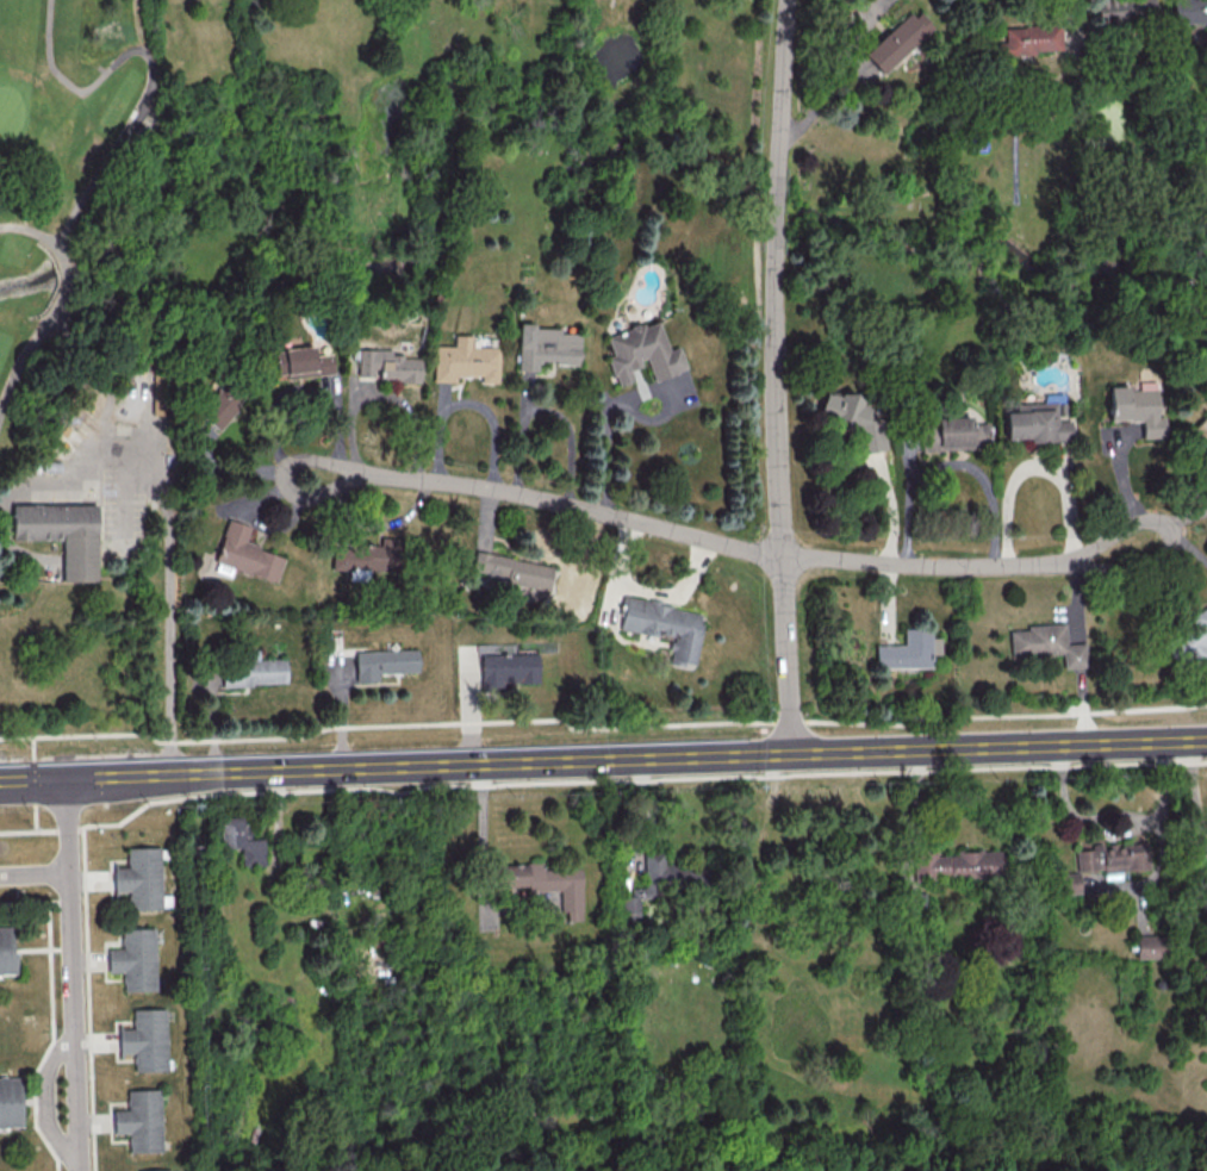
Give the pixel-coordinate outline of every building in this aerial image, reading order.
[(1153,24),(1152,0),(1094,0),(1095,26),(1153,24)] [(1206,22),(1206,39),(1206,0),(1173,0),(1173,23),(1206,22)] [(860,54),(879,74),(927,29),(909,8),(860,54)] [(1059,52),(1058,24),(1001,26),(1002,41),(993,42),(994,54),(1059,52)] [(684,369),(677,346),(665,350),(656,320),(605,336),(611,355),(606,357),(615,386),(632,381),(629,369),(644,364),(649,380),(684,369)] [(514,371),(536,372),(536,362),(577,364),(579,331),(532,329),(532,323),(516,323),(514,371)] [(496,383),(497,347),(468,346),(468,335),(451,335),(450,346),(431,345),(430,381),(453,382),(453,375),(479,376),(479,382),(496,383)] [(331,372),(328,353),(310,355),(309,345),(271,350),(274,379),(331,372)] [(174,417),(155,416),(157,349),(175,350),(174,417)] [(387,350),(354,349),(354,379),(416,381),(416,356),(387,356),(387,350)] [(1107,422),(1140,421),(1140,438),(1162,437),(1162,416),(1155,416),(1155,400),(1162,400),(1161,387),(1106,388),(1107,422)] [(885,447),(876,414),(869,416),(861,388),(820,400),(830,435),(853,428),(860,454),(885,447)] [(215,429),(235,408),(215,390),(196,411),(215,429)] [(1004,438),(1029,438),(1029,442),(1069,441),(1069,420),(1055,420),(1055,402),(1014,403),(1014,411),(1004,412),(1004,438)] [(1206,449),(1206,411),(1188,429),(1206,449)] [(970,417),(920,417),(920,450),(987,449),(987,423),(970,423),(970,417)] [(14,506),(101,506),(101,583),(64,583),(64,541),(14,541),(14,506)] [(282,556),(243,544),(248,525),(226,519),(213,563),(275,581),(282,556)] [(379,545),(332,544),(331,569),(347,569),(347,579),(366,580),(367,572),(392,572),(393,539),(379,538),(379,545)] [(547,589),(551,566),(474,551),(469,574),(547,589)] [(617,629),(671,638),(667,664),(693,668),(702,610),(622,597),(617,629)] [(1205,647),(1206,646),(1206,605),(1188,616),(1195,628),(1167,642),(1182,669),(1206,656),(1206,650),(1205,647)] [(1009,627),(1010,656),(1062,653),(1063,668),(1087,666),(1086,643),(1065,644),(1065,625),(1009,627)] [(874,645),(875,669),(931,667),(931,654),(940,654),(940,637),(930,638),(930,629),(903,629),(903,644),(874,645)] [(417,672),(417,649),(354,651),(355,682),(377,681),(376,673),(417,672)] [(536,682),(536,653),(479,654),(480,687),(501,687),(501,683),(536,682)] [(285,683),(285,658),(221,661),(222,686),(285,683)] [(219,848),(240,847),(240,866),(263,865),(262,838),(244,838),(243,816),(218,816),(219,848)] [(1074,850),(1075,871),(1102,869),(1103,881),(1121,880),(1120,871),(1151,869),(1149,842),(1091,846),(1091,849),(1074,850)] [(127,909),(161,908),(159,847),(125,848),(126,867),(112,867),(113,892),(127,891),(127,909)] [(912,879),(1003,879),(1003,852),(935,852),(935,848),(912,849),(912,879)] [(642,851),(643,887),(629,888),(629,895),(621,895),(621,917),(639,917),(638,897),(653,897),(653,885),(677,884),(677,867),(662,867),(662,851),(642,851)] [(580,868),(541,869),(541,863),(494,864),(495,887),(526,886),(526,891),(560,890),(562,921),(581,920),(580,868)] [(1079,893),(1078,872),(1059,873),(1060,894),(1079,893)] [(15,973),(12,926),(0,927),(0,974),(15,973)] [(122,991),(155,990),(153,927),(120,928),(121,948),(107,948),(107,972),(121,972),(122,991)] [(1159,935),(1136,935),(1137,958),(1160,958),(1159,935)] [(167,1070),(165,1008),(131,1009),(132,1028),(118,1028),(119,1053),(133,1053),(133,1071),(167,1070)] [(22,1126),(20,1076),(0,1077),(0,1127),(22,1126)] [(161,1151),(160,1089),(126,1089),(127,1109),(113,1109),(113,1133),(127,1133),(128,1152),(161,1151)]
